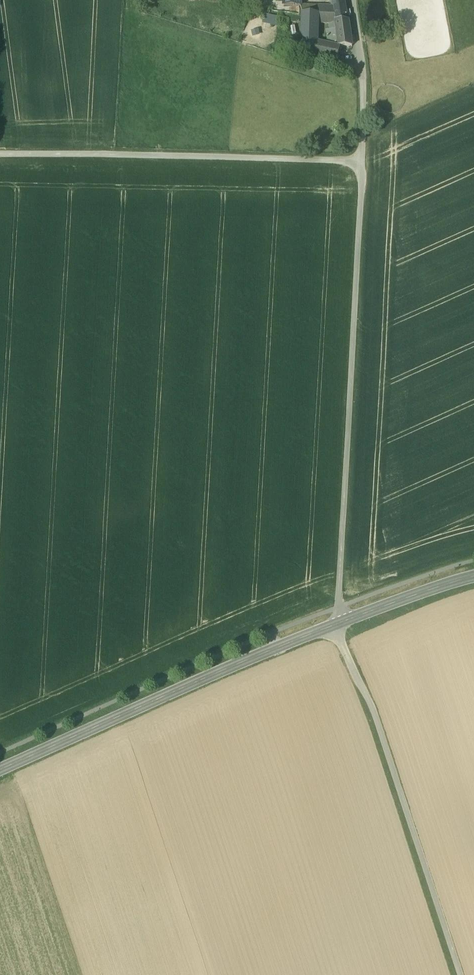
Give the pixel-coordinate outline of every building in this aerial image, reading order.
[(335,14),(336,14),(346,14),(344,0),(332,0),(335,14)] [(318,14),(303,13),(302,43),(316,42),(317,39),(319,40),(319,38),(317,38),(317,20),(318,14)] [(280,18),(264,14),(262,22),(278,25),(279,22),(280,18)] [(347,20),(336,19),(336,20),(338,41),(335,41),(335,46),(328,44),(325,57),(336,60),(339,45),(352,45),(347,20)] [(328,44),(316,42),(302,43),(301,52),(325,57),(328,44)]
